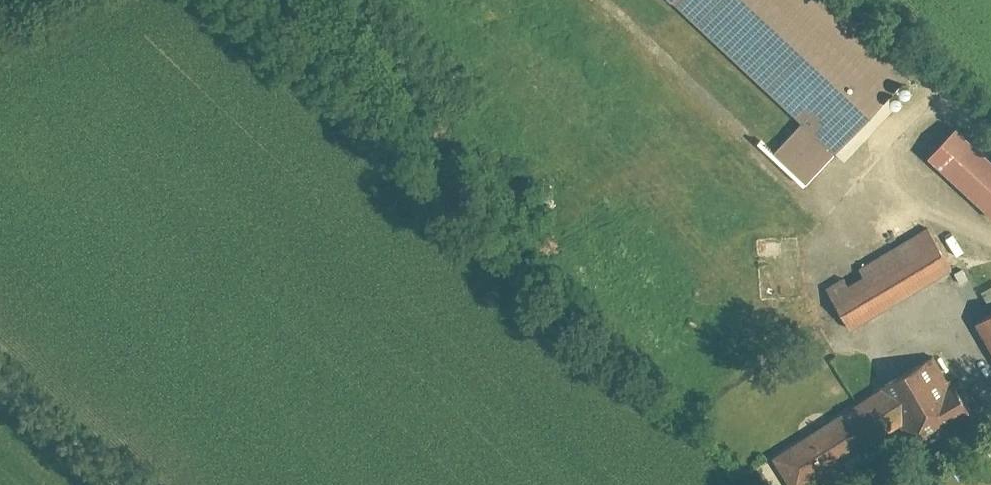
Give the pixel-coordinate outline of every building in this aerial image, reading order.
[(797,120),(770,149),(809,186),(910,80),(827,0),(671,0),(797,120)] [(925,153),(990,215),(990,159),(954,124),(925,153)] [(823,290),(846,330),(951,268),(928,229),(823,290)] [(975,318),(990,345),(990,309),(975,318)] [(771,454),(789,484),(813,484),(919,423),(929,440),(967,418),(933,359),(771,454)]
